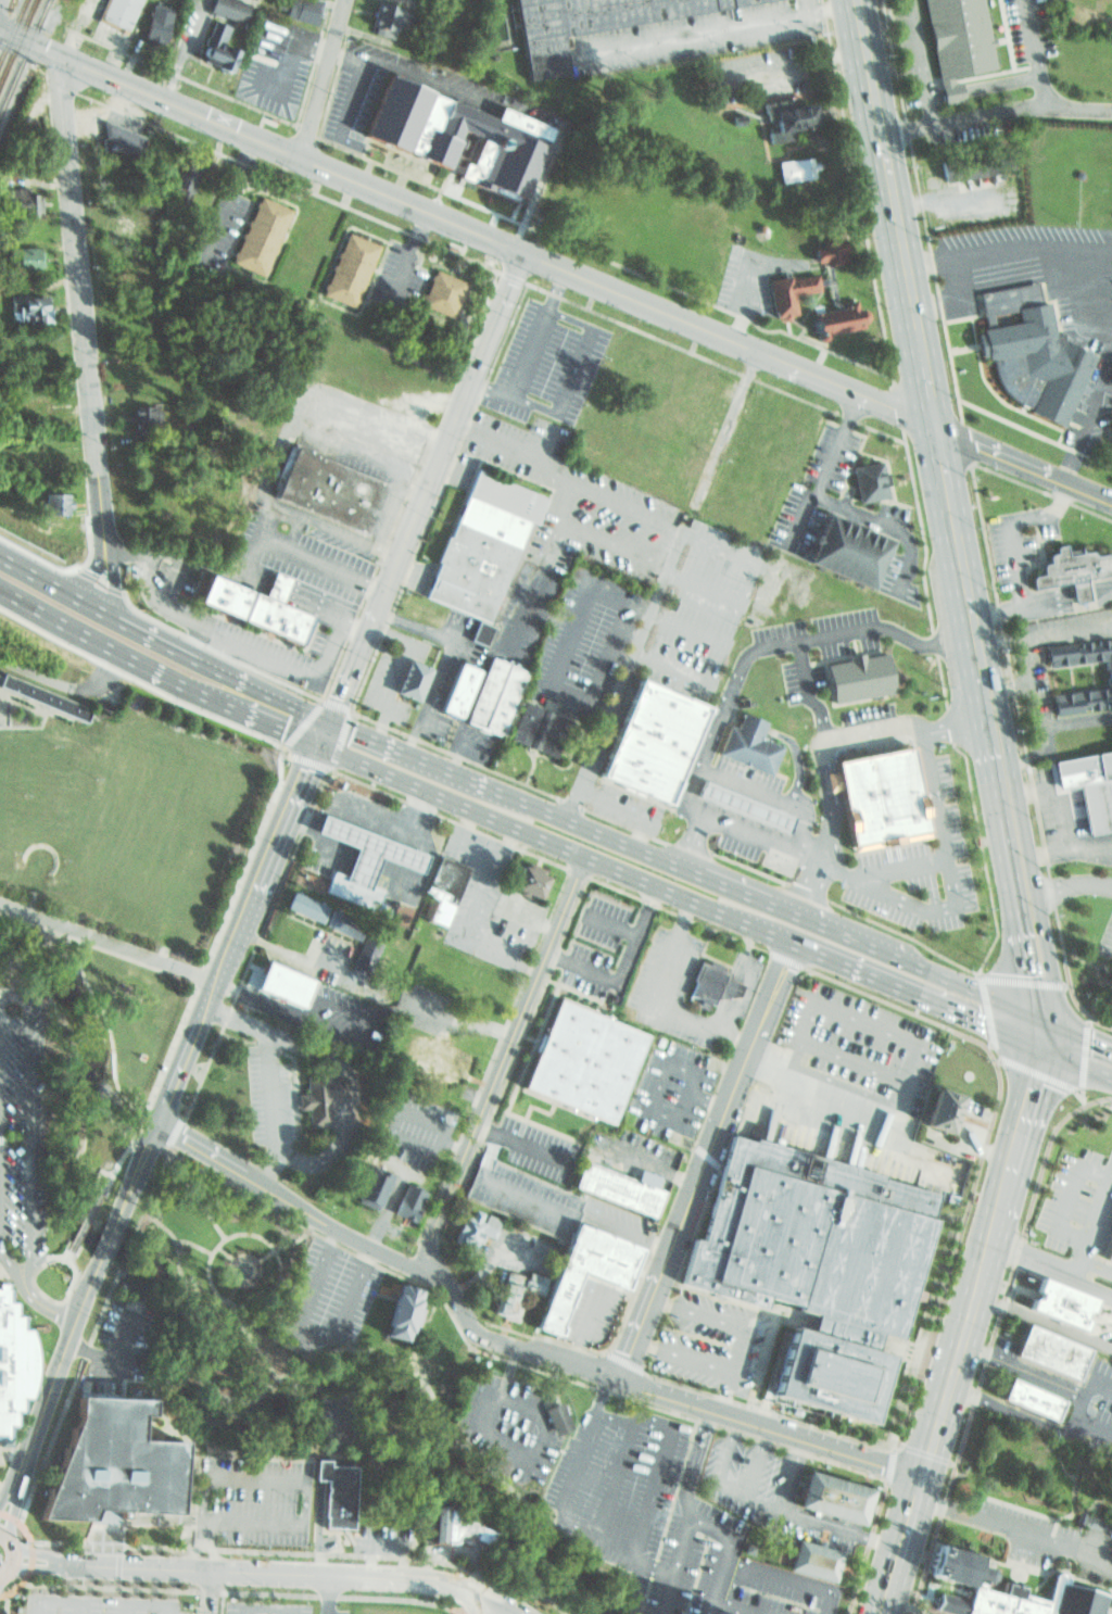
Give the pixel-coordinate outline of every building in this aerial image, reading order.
[(136,0),(107,0),(99,17),(123,29),(136,0)] [(241,24),(248,4),(236,0),(209,0),(205,11),(241,24)] [(278,8),(280,16),(314,26),(320,5),(303,0),(273,0),(271,5),(278,8)] [(530,84),(568,77),(561,38),(777,0),(516,0),(530,84)] [(935,77),(920,0),(977,0),(989,66),(935,77)] [(375,2),(367,26),(389,33),(393,20),(408,25),(415,15),(375,2)] [(168,11),(159,45),(139,39),(150,5),(168,11)] [(210,22),(197,54),(214,62),(211,70),(225,75),(236,49),(222,43),(227,28),(210,22)] [(382,66),(488,111),(492,102),(545,124),(517,190),(485,177),(502,138),(456,119),(438,162),(357,127),(382,66)] [(794,140),(792,130),(819,126),(814,103),(793,108),(791,99),(764,103),(771,143),(794,140)] [(143,137),(99,121),(94,136),(137,152),(143,137)] [(937,175),(935,157),(1003,147),(1007,164),(937,175)] [(783,182),(780,162),(812,156),(813,164),(814,171),(816,178),(783,182)] [(985,178),(984,162),(952,163),(952,180),(985,178)] [(40,213),(12,215),(11,188),(38,186),(40,213)] [(232,263),(264,275),(289,210),(258,198),(232,263)] [(323,295),(354,307),(379,243),(349,230),(323,295)] [(793,311),(788,290),(826,287),(829,306),(807,310),(810,328),(867,320),(864,303),(854,305),(852,298),(837,298),(831,261),(841,260),(838,240),(809,244),(810,263),(822,261),(824,279),(813,280),(812,270),(762,275),(769,314),(793,311)] [(41,267),(14,269),(12,243),(39,241),(41,267)] [(416,302),(431,267),(465,282),(451,316),(416,302)] [(1049,329),(1094,349),(1070,403),(1082,409),(1074,427),(1059,419),(1058,429),(1013,405),(999,392),(988,373),(987,355),(972,356),(971,325),(980,321),(975,291),(1041,281),(1049,329)] [(45,319),(17,320),(15,294),(42,292),(45,319)] [(132,433),(158,434),(158,407),(133,407),(132,433)] [(266,494),(288,441),(386,482),(364,535),(266,494)] [(854,495),(884,490),(879,459),(848,466),(854,495)] [(421,595),(475,467),(546,496),(493,625),(421,595)] [(71,513),(42,515),(41,488),(68,487),(71,513)] [(863,579),(798,554),(817,507),(882,532),(863,579)] [(1062,560),(1111,552),(1111,569),(1082,575),(1086,595),(1065,598),(1061,576),(1025,582),(1024,572),(1035,570),(1033,558),(1049,556),(1046,539),(1058,537),(1062,560)] [(208,571),(270,600),(280,577),(292,581),(282,603),(312,616),(298,647),(195,602),(208,571)] [(472,640),(487,647),(495,627),(480,621),(472,640)] [(1036,642),(1111,630),(1111,704),(1059,714),(1056,694),(1103,686),(1099,659),(1040,669),(1036,642)] [(889,690),(827,703),(818,658),(880,645),(889,690)] [(520,665),(495,734),(459,721),(484,652),(520,665)] [(402,654),(426,665),(409,699),(386,689),(402,654)] [(434,707),(454,661),(471,668),(452,714),(434,707)] [(87,723),(94,706),(1,666),(0,668),(0,687),(87,723)] [(706,708),(634,678),(594,772),(666,803),(706,708)] [(561,714),(545,753),(527,744),(504,735),(519,696),(561,714)] [(711,752),(723,721),(729,723),(735,708),(756,716),(750,731),(776,741),(764,772),(711,752)] [(824,747),(847,850),(925,832),(902,730),(824,747)] [(1050,794),(1065,791),(1075,836),(1111,828),(1111,742),(1042,757),(1050,794)] [(690,791),(780,828),(785,815),(695,778),(690,791)] [(346,877),(353,858),(357,846),(328,835),(318,832),(319,827),(324,817),(333,820),(417,852),(427,855),(421,872),(409,868),(382,858),(379,868),(372,886),(346,877)] [(427,891),(443,854),(471,867),(445,924),(432,918),(442,897),(427,891)] [(541,897),(515,885),(525,862),(551,874),(541,897)] [(328,894),(336,872),(346,877),(372,886),(381,890),(374,911),(328,894)] [(279,909),(288,888),(367,921),(363,933),(375,938),(362,970),(350,966),(359,942),(279,909)] [(384,942),(367,934),(354,964),(372,972),(384,942)] [(690,994),(704,961),(726,972),(712,1005),(690,994)] [(270,962),(258,988),(306,1009),(318,983),(270,962)] [(553,993),(516,1084),(609,1122),(646,1031),(553,993)] [(408,1064),(427,1070),(439,1074),(438,1077),(467,1087),(476,1059),(434,1044),(434,1043),(417,1037),(408,1064)] [(306,1128),(305,1109),(294,1109),(294,1093),(306,1093),(306,1076),(350,1074),(351,1098),(331,1099),(332,1126),(306,1128)] [(939,1083),(926,1124),(952,1132),(964,1090),(939,1083)] [(755,1392),(870,1428),(892,1360),(862,1351),(869,1331),(899,1339),(946,1190),(778,1137),(786,1111),(771,1106),(761,1137),(728,1126),(694,1236),(686,1234),(672,1279),(767,1310),(770,1298),(807,1310),(803,1325),(779,1317),(755,1392)] [(566,1183),(650,1215),(661,1187),(577,1153),(566,1183)] [(356,1200),(378,1209),(392,1173),(363,1161),(357,1174),(365,1177),(356,1200)] [(410,1182),(396,1212),(417,1221),(430,1190),(410,1182)] [(501,1218),(475,1207),(470,1216),(464,1219),(453,1245),(472,1253),(480,1233),(493,1237),(501,1218)] [(1096,1254),(1111,1216),(1111,1261),(1096,1254)] [(556,1335),(581,1271),(626,1288),(642,1248),(577,1223),(536,1327),(556,1335)] [(1025,1270),(1087,1296),(1074,1327),(1012,1301),(1025,1270)] [(495,1313),(507,1272),(529,1277),(530,1272),(548,1277),(543,1296),(527,1291),(518,1320),(495,1313)] [(379,1337),(399,1282),(422,1289),(416,1309),(427,1313),(420,1331),(413,1327),(406,1347),(379,1337)] [(7,1447),(0,1446),(0,1283),(4,1283),(4,1287),(7,1288),(7,1302),(14,1301),(13,1315),(21,1315),(21,1329),(27,1328),(31,1340),(34,1355),(35,1366),(34,1374),(31,1388),(28,1399),(22,1399),(21,1413),(14,1412),(14,1426),(5,1426),(7,1447)] [(1013,1319),(1075,1345),(1062,1376),(1000,1350),(1013,1319)] [(996,1366),(1058,1394),(1047,1418),(985,1391),(996,1366)] [(26,1514),(63,1416),(64,1390),(141,1394),(140,1409),(130,1409),(128,1435),(169,1436),(166,1508),(79,1503),(79,1516),(26,1514)] [(539,1408),(556,1401),(567,1429),(549,1436),(539,1408)] [(315,1458),(324,1459),(329,1459),(329,1465),(355,1465),(354,1528),(324,1528),(326,1478),(321,1478),(315,1478),(315,1458)] [(809,1465),(875,1487),(863,1523),(797,1501),(809,1465)] [(430,1538),(451,1539),(470,1547),(473,1539),(494,1547),(501,1528),(462,1513),(456,1527),(451,1527),(453,1503),(432,1502),(430,1538)] [(797,1541),(846,1555),(837,1586),(788,1572),(797,1541)] [(933,1576),(974,1587),(983,1556),(940,1544),(938,1552),(935,1551),(932,1566),(935,1567),(933,1576)] [(1107,1593),(1054,1579),(1047,1607),(1045,1613),(1101,1613),(1107,1593)] [(1047,1607),(1045,1613),(957,1613),(937,1609),(939,1601),(942,1592),(971,1601),(974,1587),(1047,1607)]
